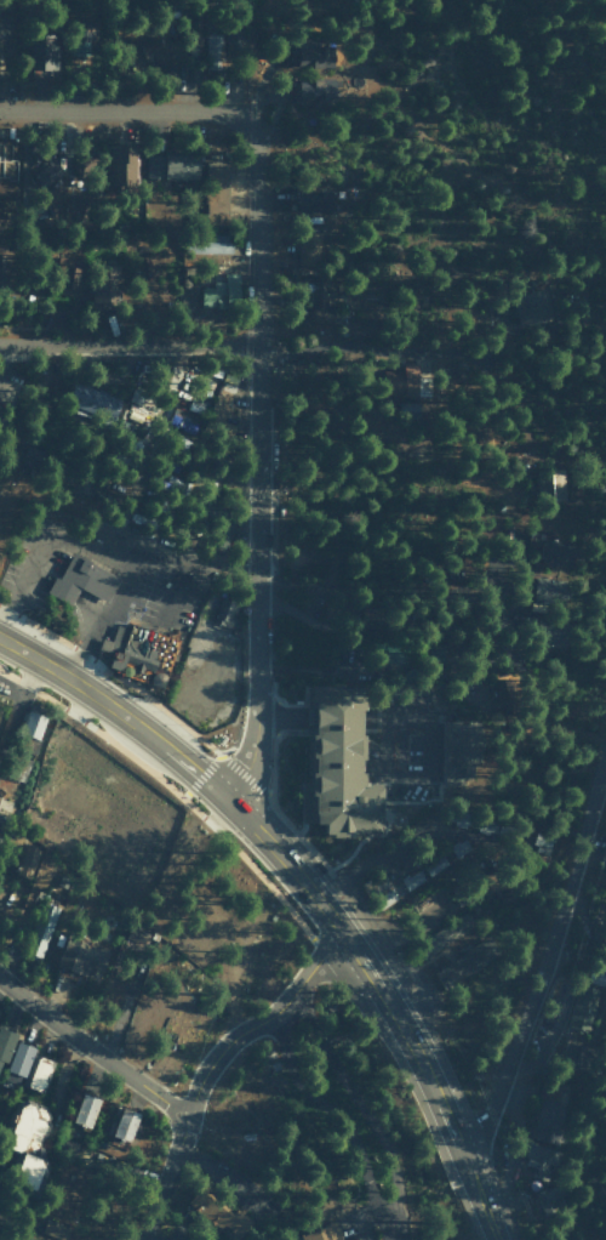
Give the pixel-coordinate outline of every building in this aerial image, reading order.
[(201,6),(187,6),(186,45),(200,46),(201,6)] [(69,32),(87,38),(83,50),(73,46),(72,51),(83,55),(93,26),(74,19),(69,32)] [(204,70),(222,70),(223,34),(205,34),(204,70)] [(30,69),(53,70),(54,37),(31,36),(30,69)] [(140,42),(142,54),(161,50),(158,38),(140,42)] [(297,67),(333,68),(334,47),(317,47),(317,41),(298,41),(297,67)] [(162,79),(176,78),(175,68),(162,69),(162,79)] [(298,102),(334,103),(335,80),(298,79),(298,102)] [(134,147),(109,147),(110,188),(135,187),(134,147)] [(198,179),(198,155),(146,154),(146,179),(198,179)] [(226,221),(227,161),(207,161),(205,220),(226,221)] [(42,188),(55,179),(46,166),(32,175),(42,188)] [(331,212),(331,191),(296,192),(297,213),(331,212)] [(299,273),(323,272),(322,233),(298,234),(299,273)] [(195,253),(229,253),(230,236),(195,235),(195,253)] [(8,288),(9,254),(0,254),(0,288),(8,288)] [(55,292),(82,294),(84,259),(58,257),(55,292)] [(117,308),(119,267),(97,265),(96,281),(91,281),(90,307),(117,308)] [(201,308),(239,307),(238,274),(224,274),(224,282),(211,282),(211,287),(201,288),(201,308)] [(310,323),(332,324),(332,294),(337,295),(338,282),(311,282),(310,323)] [(551,321),(545,289),(513,296),(519,326),(551,321)] [(429,396),(429,378),(417,379),(417,365),(403,365),(403,371),(384,371),(385,398),(429,396)] [(224,423),(233,385),(218,382),(209,419),(224,423)] [(121,399),(74,383),(67,406),(114,421),(121,399)] [(197,435),(208,403),(192,397),(187,411),(175,407),(168,424),(197,435)] [(552,471),(552,502),(570,502),(570,471),(552,471)] [(576,544),(545,539),(541,562),(572,567),(576,544)] [(107,600),(119,575),(69,552),(49,594),(70,603),(77,587),(107,600)] [(201,594),(207,579),(192,573),(185,587),(201,594)] [(361,620),(377,619),(377,601),(360,602),(361,620)] [(158,687),(98,666),(95,648),(99,636),(112,641),(116,627),(127,631),(131,618),(177,635),(158,687)] [(491,680),(492,708),(514,707),(513,679),(491,680)] [(363,684),(309,684),(310,751),(309,751),(309,781),(305,781),(305,790),(304,790),(304,807),(302,807),(302,821),(326,821),(326,833),(382,832),(382,782),(364,782),(363,684)] [(21,732),(38,738),(47,709),(30,703),(21,732)] [(473,785),(474,720),(446,719),(444,784),(473,785)] [(447,819),(480,830),(485,816),(451,805),(447,819)] [(548,855),(553,837),(538,833),(533,850),(548,855)] [(452,844),(457,860),(469,856),(463,840),(452,844)] [(15,875),(31,879),(40,848),(24,843),(15,875)] [(406,889),(425,881),(420,870),(401,877),(406,889)] [(500,884),(493,873),(473,884),(479,895),(500,884)] [(38,957),(58,907),(42,901),(22,951),(38,957)] [(594,939),(605,948),(605,924),(594,939)] [(97,978),(108,950),(67,935),(56,963),(97,978)] [(0,1060),(7,1061),(15,1030),(0,1026),(0,1061),(0,1060)] [(19,1084),(34,1046),(17,1040),(2,1077),(19,1084)] [(26,1086),(42,1092),(54,1061),(37,1055),(26,1086)] [(91,1126),(98,1096),(80,1092),(73,1122),(91,1126)] [(22,1153),(24,1139),(41,1141),(45,1107),(14,1104),(9,1151),(22,1153)] [(129,1141),(139,1111),(122,1106),(112,1135),(129,1141)] [(523,1165),(545,1170),(550,1148),(529,1143),(523,1165)] [(15,1180),(39,1185),(45,1158),(22,1152),(15,1180)] [(253,1220),(236,1207),(232,1211),(199,1185),(186,1202),(220,1229),(223,1226),(238,1238),(253,1220)] [(69,1227),(45,1218),(39,1236),(49,1239),(64,1239),(69,1227)]
